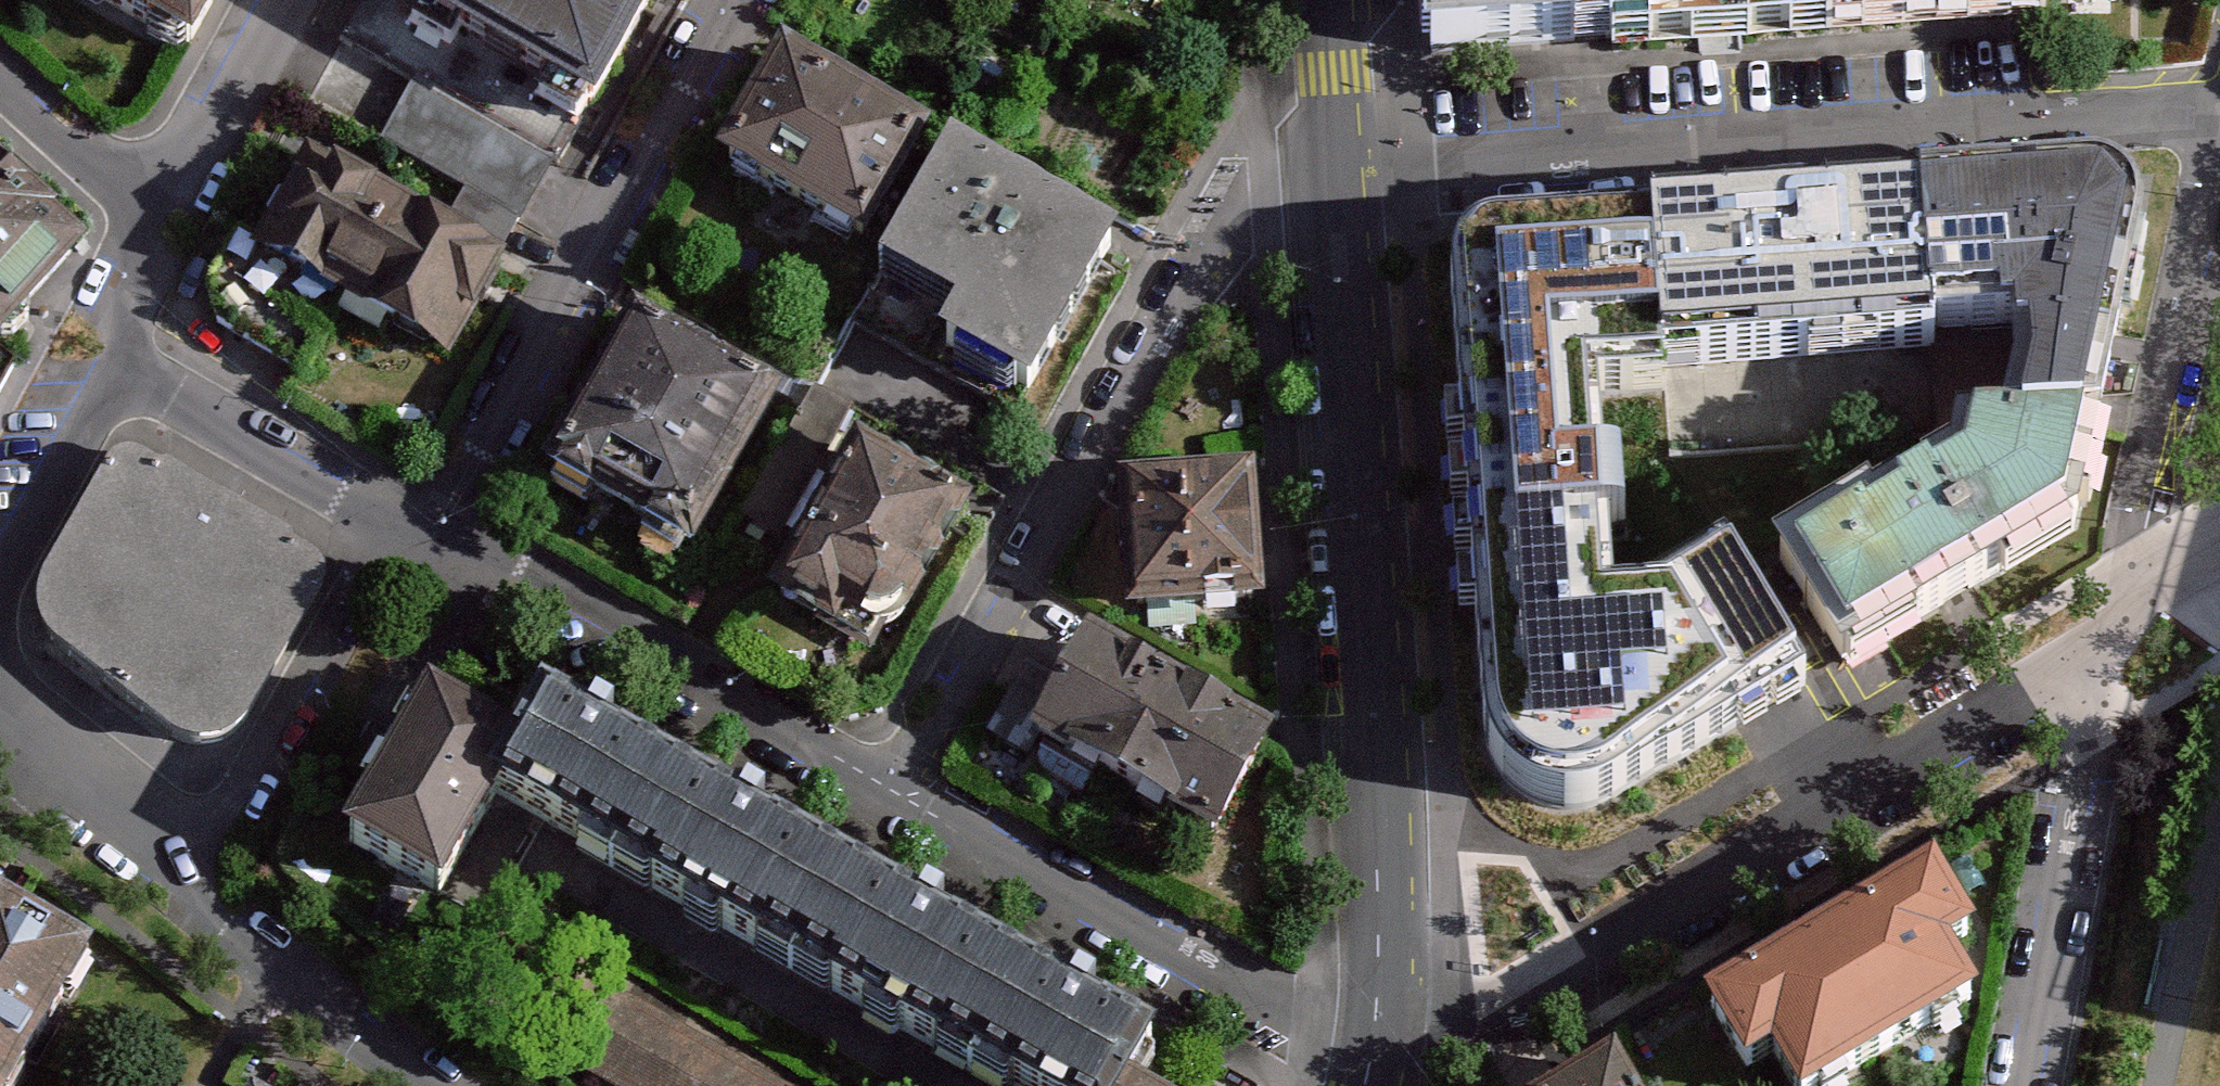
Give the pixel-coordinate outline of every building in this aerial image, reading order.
[(187,48),(214,0),(99,0),(187,48)] [(418,3),(613,110),(674,0),(420,0),(418,3)] [(1427,51),(1614,39),(1611,0),(1423,0),(1427,51)] [(1614,39),(1717,33),(1829,25),(1827,0),(1611,0),(1614,39)] [(1829,25),(1938,18),(2044,12),(2043,0),(1827,0),(1829,25)] [(860,243),(925,128),(794,55),(729,170),(860,243)] [(526,214),(554,154),(412,88),(384,148),(526,214)] [(462,354),(520,252),(322,141),(265,244),(462,354)] [(1118,242),(950,145),(879,267),(952,310),(936,337),(1031,392),(1118,242)] [(85,229),(0,152),(0,323),(85,229)] [(2120,182),(1934,194),(1942,332),(2022,326),(2006,398),(2104,397),(2115,348),(2143,211),(2120,182)] [(1942,332),(1934,194),(1796,204),(1658,212),(1659,222),(1666,362),(1942,340),(1942,332)] [(1446,264),(1444,279),(1474,743),(1480,770),(1492,791),(1517,812),(1545,825),(1576,827),(1601,823),(1801,687),(1742,581),(1690,616),(1589,625),(1570,392),(1665,387),(1666,362),(1659,222),(1468,235),(1452,249),(1446,264)] [(692,532),(783,372),(629,284),(538,444),(692,532)] [(15,356),(0,342),(0,386),(15,356)] [(2101,414),(2104,397),(2006,398),(1970,399),(1962,432),(1952,471),(1784,565),(1843,663),(1958,598),(2077,529),(2101,414)] [(906,616),(970,501),(870,443),(782,602),(874,652),(886,629),(897,625),(906,616)] [(302,546),(142,453),(131,448),(119,447),(108,456),(44,569),(35,589),(35,613),(44,636),(161,729),(182,739),(210,741),(232,736),(249,719),(320,590),(325,572),(318,557),(302,546)] [(1130,594),(1273,587),(1266,449),(1123,456),(1130,594)] [(1222,821),(1282,713),(1094,609),(1034,717),(1222,821)] [(1155,1045),(547,704),(524,744),(439,697),(352,851),(442,901),(499,801),(1005,1085),(1131,1085),(1155,1045)] [(1935,871),(1710,1004),(1748,1066),(1773,1053),(1792,1085),(1827,1085),(1972,1000),(1942,952),(1972,934),(1935,871)] [(92,964),(0,911),(0,1085),(22,1085),(92,964)] [(581,967),(538,1043),(615,1085),(796,1085),(581,967)] [(1619,1057),(1568,1085),(1634,1085),(1619,1057)]
